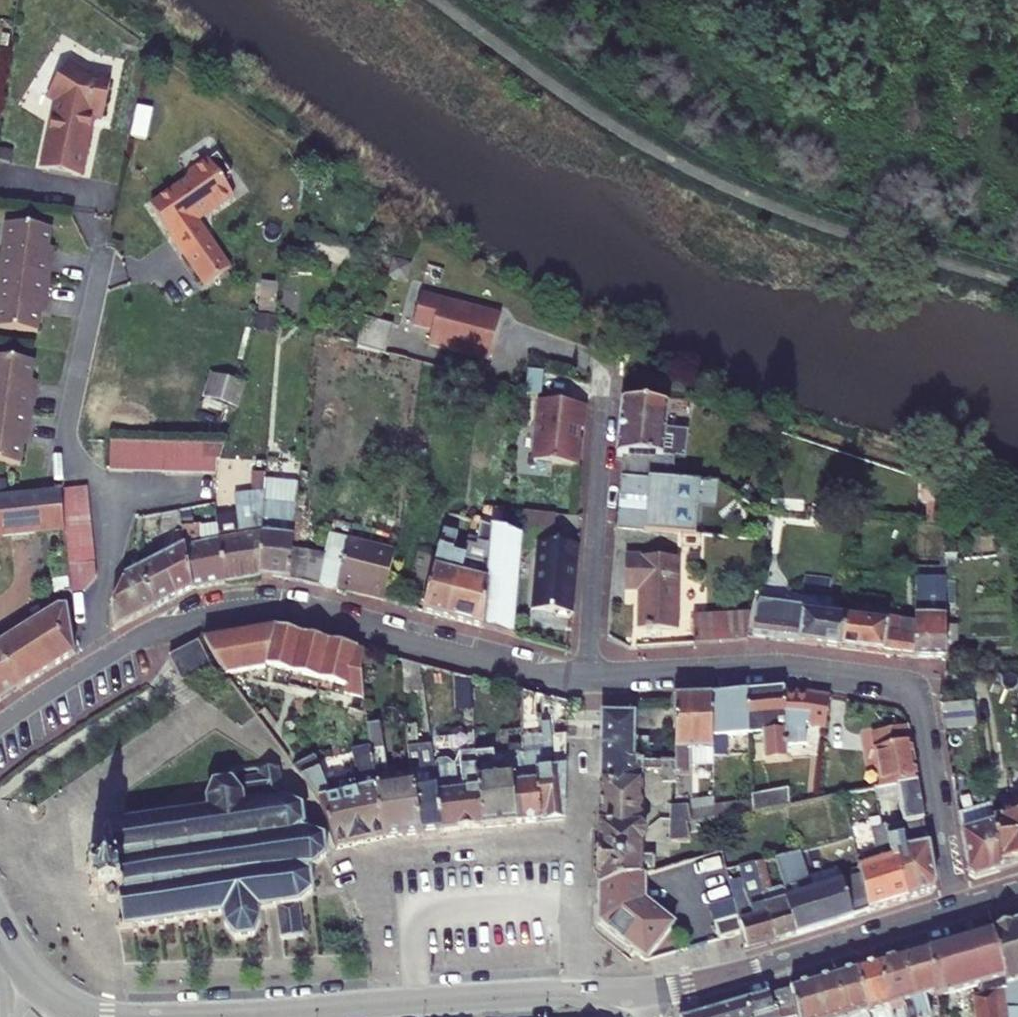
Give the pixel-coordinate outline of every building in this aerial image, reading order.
[(56,104),(43,170),(82,178),(93,124),(88,122),(91,114),(96,117),(99,117),(107,77),(83,73),(64,63),(47,100),(56,104)] [(144,210),(167,240),(187,225),(187,224),(187,223),(187,222),(187,221),(187,220),(187,219),(194,214),(197,217),(225,195),(213,180),(222,173),(207,154),(180,175),(184,179),(144,210)] [(187,225),(191,222),(197,217),(194,214),(187,219),(187,220),(187,221),(187,222),(187,223),(187,224),(187,225)] [(1,222),(0,227),(0,326),(35,330),(37,311),(38,298),(42,299),(46,259),(42,259),(43,246),(45,227),(1,222)] [(191,222),(187,225),(167,240),(180,257),(204,239),(191,222)] [(204,239),(180,257),(203,286),(226,268),(204,239)] [(279,311),(283,282),(266,280),(262,309),(279,311)] [(431,331),(426,345),(488,362),(499,318),(419,297),(411,326),(431,331)] [(391,325),(360,318),(356,348),(383,355),(391,325)] [(0,357),(0,461),(20,463),(22,444),(24,432),(28,432),(32,392),(28,392),(29,379),(31,360),(0,357)] [(207,396),(241,406),(249,380),(215,370),(207,396)] [(584,429),(586,406),(540,401),(534,461),(578,465),(580,441),(578,440),(579,429),(584,429)] [(665,428),(667,405),(622,402),(616,456),(623,456),(621,475),(674,479),(676,456),(686,457),(688,430),(665,428)] [(123,440),(110,439),(108,467),(121,468),(123,440)] [(136,441),(123,440),(121,468),(135,469),(136,441)] [(149,442),(136,441),(135,469),(148,469),(149,442)] [(148,469),(161,470),(163,442),(149,442),(148,469)] [(163,442),(161,470),(174,471),(176,443),(163,442)] [(189,444),(176,443),(174,471),(188,472),(189,444)] [(202,445),(189,444),(188,472),(201,473),(202,445)] [(216,445),(202,445),(201,473),(214,473),(216,445)] [(725,460),(704,454),(698,475),(718,482),(725,460)] [(304,509),(307,472),(299,471),(297,485),(295,509),(304,509)] [(617,529),(645,531),(696,535),(698,505),(700,481),(674,479),(648,477),(621,475),(617,529)] [(700,481),(698,505),(715,506),(717,483),(700,481)] [(260,577),(290,580),(292,550),(295,509),(297,485),(266,483),(265,494),(260,577)] [(87,487),(61,490),(62,492),(60,492),(65,528),(66,540),(66,541),(92,538),(92,537),(87,487)] [(60,492),(0,498),(0,534),(65,528),(60,492)] [(265,494),(234,497),(236,512),(215,516),(216,525),(218,541),(224,583),(260,577),(265,494)] [(944,503),(928,503),(928,524),(945,524),(944,503)] [(553,544),(556,514),(526,513),(523,538),(521,559),(531,560),(533,542),(537,543),(553,544)] [(480,524),(478,540),(468,539),(463,557),(448,619),(484,629),(490,527),(480,524)] [(181,527),(185,547),(191,589),(224,583),(218,541),(203,544),(200,527),(200,525),(181,527)] [(216,525),(200,527),(203,544),(218,541),(216,525)] [(490,527),(484,629),(514,637),(521,559),(523,538),(500,530),(490,527)] [(463,557),(453,554),(458,536),(444,532),(422,612),(448,619),(463,557)] [(453,554),(463,557),(468,539),(458,536),(453,554)] [(97,577),(92,538),(66,541),(68,559),(71,592),(85,591),(97,577)] [(577,570),(579,546),(537,543),(531,610),(553,612),(557,616),(567,617),(571,613),(573,613),(575,588),(572,587),(574,570),(577,570)] [(368,594),(368,597),(383,600),(393,552),(372,548),(372,551),(347,546),(339,589),(368,594)] [(185,547),(157,560),(176,597),(191,589),(185,547)] [(319,585),(324,553),(308,551),(292,550),(290,580),(304,581),(319,585)] [(386,601),(395,553),(393,552),(383,600),(386,601)] [(956,555),(945,555),(945,567),(945,572),(957,571),(956,555)] [(639,629),(678,631),(679,559),(626,558),(625,590),(643,590),(643,605),(639,604),(639,629)] [(54,594),(71,592),(68,559),(50,562),(54,594)] [(153,609),(176,597),(157,560),(135,571),(153,609)] [(915,580),(915,622),(914,658),(946,659),(946,656),(945,581),(945,572),(945,567),(932,567),(932,580),(915,580)] [(153,609),(135,571),(122,577),(111,606),(113,629),(153,609)] [(959,656),(958,581),(945,581),(946,656),(959,656)] [(339,589),(338,591),(368,597),(368,594),(339,589)] [(756,610),(753,638),(766,639),(837,649),(842,620),(845,597),(837,596),(833,619),(802,614),(801,622),(786,620),(788,605),(761,600),(756,610)] [(58,607),(0,643),(0,651),(19,687),(73,654),(66,607),(58,607)] [(751,612),(693,616),(695,644),(748,641),(751,612)] [(887,616),(886,626),(842,620),(837,649),(914,658),(915,622),(887,616)] [(277,628),(204,639),(216,664),(225,676),(266,669),(267,666),(346,686),(344,693),(364,698),(362,667),(365,650),(277,628)] [(182,681),(212,666),(198,640),(169,655),(182,681)] [(19,687),(0,651),(0,697),(1,699),(19,687)] [(403,692),(425,689),(422,665),(401,659),(403,692)] [(455,709),(473,708),(472,678),(454,673),(455,709)] [(788,758),(787,746),(784,691),(784,688),(746,692),(749,736),(763,735),(765,760),(788,758)] [(523,725),(536,724),(538,695),(523,691),(523,725)] [(807,744),(805,725),(828,730),(832,697),(784,691),(787,746),(807,744)] [(728,756),(728,737),(749,736),(746,692),(712,696),(713,758),(728,756)] [(541,723),(544,744),(548,771),(536,772),(542,822),(564,820),(568,703),(544,696),(541,723)] [(692,765),(714,766),(713,758),(712,696),(676,698),(678,760),(678,783),(679,799),(688,799),(688,808),(692,826),(716,821),(715,807),(715,798),(693,801),(692,765)] [(944,731),(978,729),(974,704),(940,706),(944,731)] [(603,779),(603,823),(600,823),(600,886),(646,875),(655,873),(655,856),(642,856),(642,844),(646,840),(646,831),(643,828),(643,769),(661,770),(662,782),(678,783),(678,760),(642,760),(642,759),(634,759),(635,713),(603,714),(602,779),(603,779)] [(387,786),(379,724),(366,725),(370,749),(383,839),(421,835),(413,783),(387,786)] [(872,732),(881,789),(896,786),(917,782),(908,727),(872,732)] [(523,747),(523,753),(525,773),(511,775),(517,825),(542,822),(536,772),(548,771),(544,744),(523,747)] [(516,747),(517,754),(475,758),(475,777),(482,828),(517,825),(511,775),(525,773),(523,753),(523,747),(523,745),(516,747)] [(433,768),(430,746),(408,748),(413,783),(421,835),(440,833),(433,768)] [(314,757),(304,762),(294,768),(319,801),(335,850),(383,839),(370,749),(352,752),(358,777),(325,785),(314,757)] [(453,765),(448,760),(439,761),(433,768),(440,833),(482,828),(475,777),(475,758),(475,752),(459,753),(461,767),(459,768),(460,782),(463,786),(463,792),(457,792),(454,765),(453,765)] [(118,824),(103,826),(104,831),(109,830),(114,858),(109,855),(104,856),(100,860),(101,864),(93,866),(92,861),(88,861),(88,866),(84,867),(85,872),(89,871),(92,890),(87,891),(88,895),(93,894),(94,899),(98,899),(98,894),(105,892),(106,897),(111,900),(115,899),(120,895),(124,925),(119,926),(120,930),(134,928),(134,933),(139,932),(138,928),(160,924),(161,929),(166,928),(166,923),(180,921),(181,925),(185,925),(184,920),(204,917),(205,921),(209,921),(209,917),(223,915),(225,926),(236,939),(254,937),(260,919),(258,909),(278,906),(282,940),(304,937),(300,902),(311,893),(309,874),(306,872),(307,869),(310,869),(325,857),(324,852),(323,838),(305,832),(303,832),(300,829),(302,827),(299,808),(284,803),(278,769),(260,771),(257,771),(257,776),(242,779),(246,805),(243,806),(241,795),(231,781),(213,784),(206,800),(207,811),(194,813),(193,808),(189,808),(189,813),(169,817),(168,812),(165,812),(166,817),(145,821),(145,815),(141,816),(142,821),(121,824),(121,819),(117,819),(118,824)] [(898,859),(908,899),(932,892),(935,884),(917,782),(896,786),(903,824),(881,826),(884,840),(887,839),(891,860),(898,859)] [(790,788),(752,795),(753,800),(753,813),(791,806),(790,788)] [(992,799),(993,807),(1017,805),(1017,796),(992,799)] [(687,827),(692,826),(688,808),(688,799),(679,799),(676,799),(675,808),(671,808),(670,842),(691,843),(687,827)] [(753,813),(753,800),(715,807),(716,821),(753,813)] [(859,867),(861,876),(869,912),(908,899),(898,859),(891,860),(887,839),(884,840),(881,826),(875,800),(864,803),(877,850),(863,855),(865,865),(859,867)] [(993,807),(993,811),(994,824),(1000,870),(1017,864),(1017,805),(993,807)] [(969,873),(976,877),(1000,870),(994,824),(993,811),(959,815),(962,834),(969,873)] [(776,858),(784,888),(796,934),(852,917),(844,881),(840,868),(821,874),(809,878),(800,851),(776,858)] [(763,895),(765,905),(775,940),(796,934),(784,888),(774,891),(765,861),(754,864),(763,895)] [(739,868),(742,881),(747,899),(763,895),(754,864),(739,868)] [(646,875),(600,886),(599,923),(646,959),(674,925),(662,915),(654,909),(645,903),(646,875)] [(861,876),(844,881),(852,917),(869,912),(861,876)] [(742,881),(729,884),(733,903),(747,899),(742,881)] [(738,922),(739,922),(743,933),(747,949),(775,940),(765,905),(763,895),(747,899),(751,909),(736,914),(737,916),(738,922)] [(710,909),(714,923),(737,916),(736,914),(733,903),(710,909)] [(737,916),(714,923),(719,939),(743,933),(739,922),(738,922),(737,916)] [(1017,922),(991,929),(1007,986),(1009,1016),(1017,1016),(1017,924),(1017,922)] [(1007,986),(991,929),(929,948),(936,995),(936,998),(978,985),(982,995),(974,997),(976,1016),(1009,1016),(1007,986)] [(924,999),(936,995),(929,948),(898,957),(917,1016),(930,1016),(924,999)] [(898,957),(875,964),(889,1009),(886,1010),(888,1016),(917,1016),(898,957)] [(886,1010),(889,1009),(875,964),(855,969),(870,1016),(888,1016),(886,1010)] [(855,969),(833,976),(844,1016),(870,1016),(855,969)] [(833,976),(790,988),(797,1012),(798,1016),(844,1016),(833,976)] [(797,1012),(790,988),(691,1016),(780,1016),(797,1012)]
